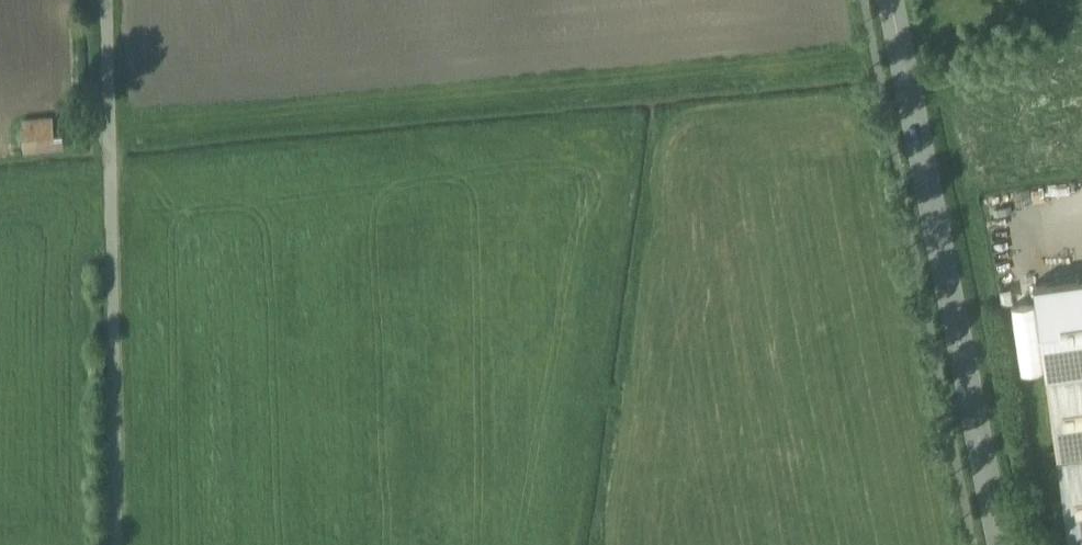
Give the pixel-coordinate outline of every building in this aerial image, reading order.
[(55,120),(26,124),(31,160),(59,156),(55,120)] [(1041,283),(1077,544),(1081,544),(1081,277),(1041,283)]
